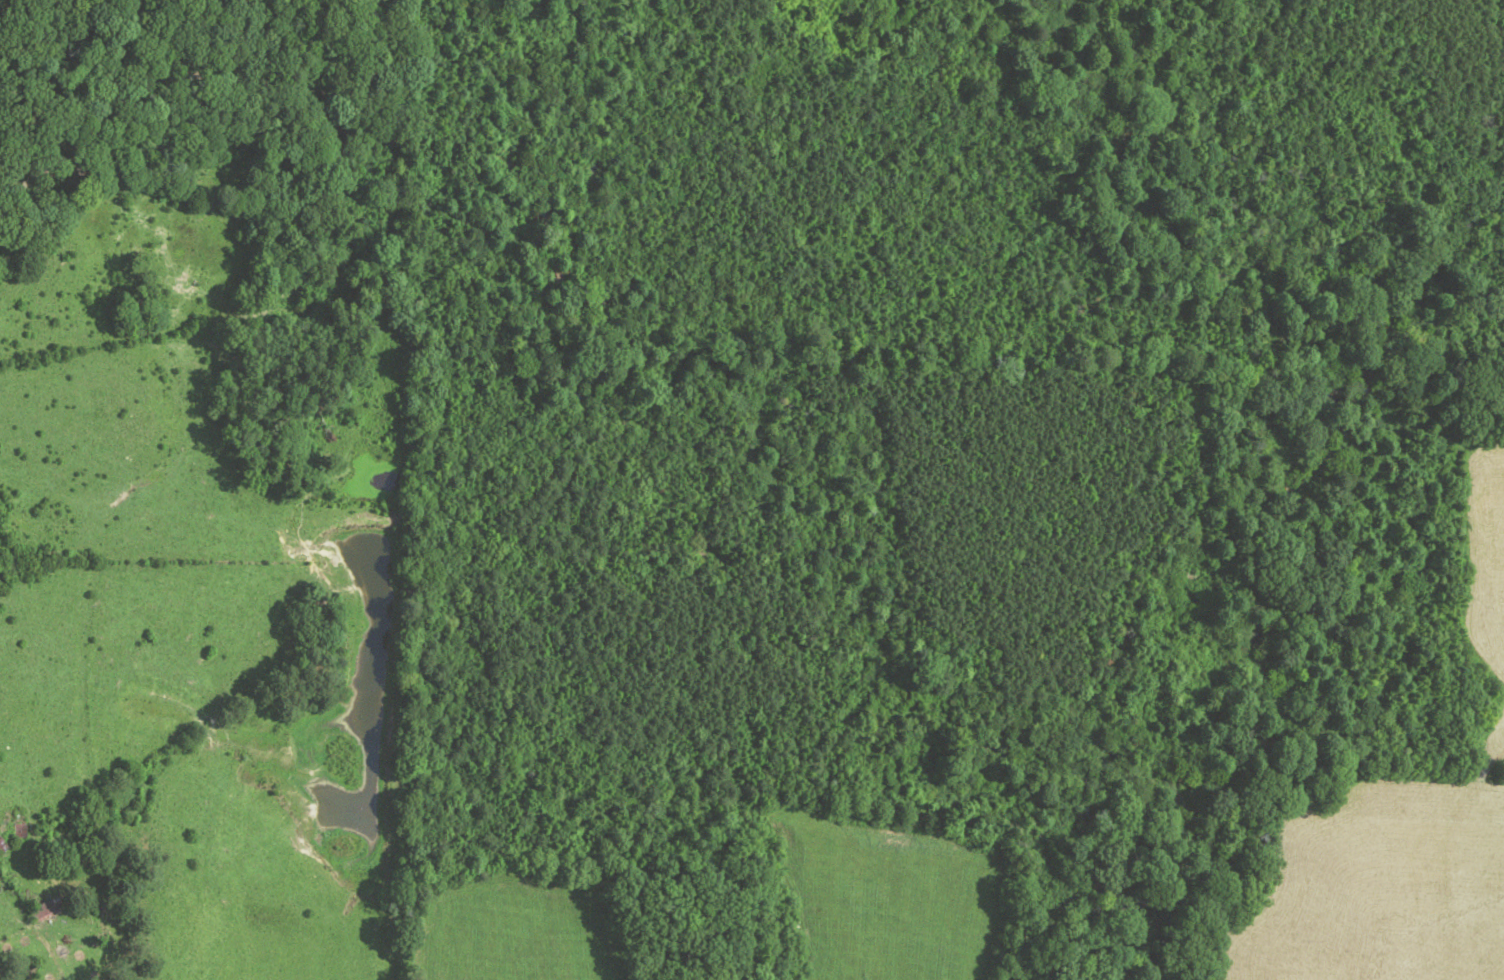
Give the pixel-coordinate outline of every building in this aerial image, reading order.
[(57,914),(51,901),(25,912),(31,925),(57,914)]
